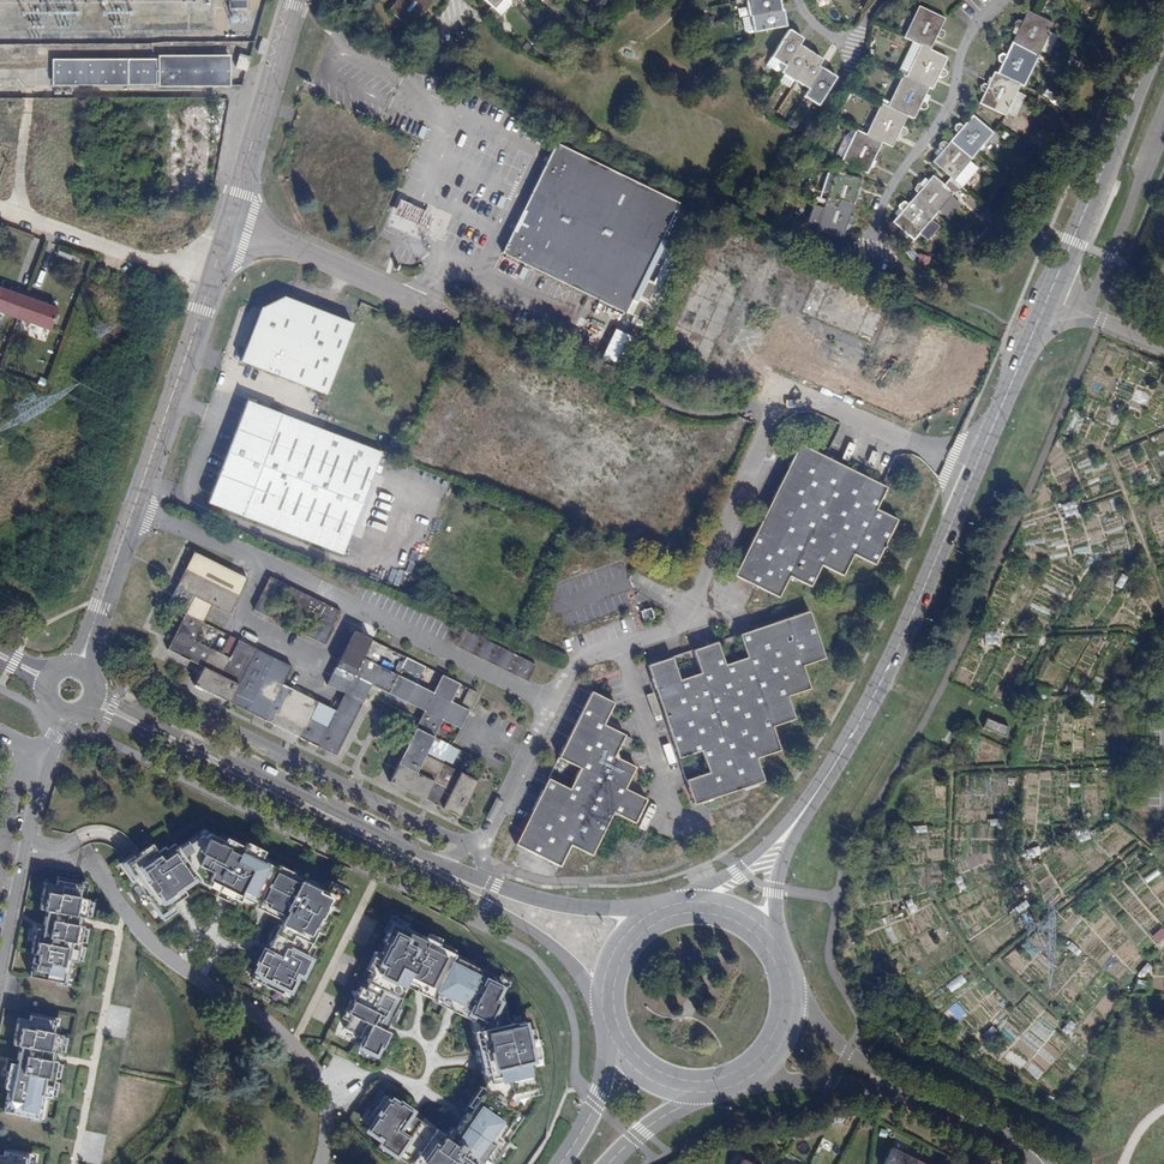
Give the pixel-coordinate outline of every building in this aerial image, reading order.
[(229,0),(229,8),(246,8),(246,0),(230,0),(229,0)] [(387,14),(409,31),(418,20),(422,22),(423,23),(424,23),(425,23),(427,22),(428,21),(428,20),(429,20),(429,19),(429,18),(429,17),(428,16),(427,15),(426,15),(423,13),(431,3),(428,0),(398,0),(387,14)] [(510,2),(508,0),(484,0),(495,9),(502,15),(512,3),(510,2)] [(747,15),(781,9),(780,0),(745,0),(747,15)] [(912,41),(930,50),(936,37),(940,39),(945,37),(944,32),(939,30),(944,19),(919,7),(904,38),(912,41)] [(783,9),(781,9),(747,15),(742,16),(744,28),(748,30),(753,29),(785,24),(783,9)] [(1012,41),(1039,54),(1040,51),(1049,55),(1059,36),(1050,31),(1054,23),(1038,15),(1026,10),(1021,22),(1017,21),(1012,23),(1013,29),(1017,30),(1012,41)] [(770,58),(784,67),(798,46),(802,39),(788,30),(770,58)] [(909,70),(906,76),(928,87),(932,88),(937,76),(940,77),(946,75),(944,71),(941,69),(946,57),(930,50),(912,41),(901,67),(909,70)] [(997,72),(1020,83),(1024,85),(1039,54),(1012,41),(1006,54),(1001,52),(997,54),(998,59),(1002,61),(997,72)] [(811,54),(798,46),(784,67),(780,74),(783,76),(778,82),(789,89),(794,81),(811,54)] [(811,54),(794,81),(808,89),(821,69),(817,67),(821,61),(811,54)] [(236,70),(246,73),(249,59),(239,57),(236,70)] [(161,89),(212,89),(231,89),(231,60),(161,60),(161,70),(158,70),(158,62),(54,62),(54,89),(158,88),(158,79),(161,79),(161,89)] [(821,69),(808,89),(803,97),(818,106),(836,78),(821,69)] [(1020,83),(997,72),(994,71),(991,77),(988,83),(985,82),(979,84),(980,89),(984,91),(979,102),(1005,114),(1007,111),(1013,113),(1023,93),(1017,89),(1020,83)] [(919,106),(922,107),(925,107),(926,106),(928,105),(928,103),(928,102),(928,101),(927,100),(923,98),(928,87),(906,76),(902,75),(887,106),(906,115),(914,118),(919,106)] [(901,127),(906,115),(887,106),(880,102),(866,134),(880,141),(892,147),(897,135),(901,136),(902,136),(904,136),(906,135),(907,133),(907,132),(906,130),(906,129),(904,128),(901,127)] [(965,144),(976,152),(993,132),(973,115),(963,126),(959,123),(955,124),(954,129),(958,132),(950,142),(960,150),(965,144)] [(880,141),(866,134),(856,130),(854,134),(850,132),(844,139),(836,155),(843,158),(841,162),(866,173),(872,159),(876,160),(877,160),(879,159),(881,158),(881,156),(881,155),(880,153),(879,153),(876,151),(880,141)] [(960,150),(950,142),(946,147),(942,143),(940,143),(938,144),(937,145),(937,148),(937,149),(941,153),(932,163),(953,180),(976,152),(965,144),(960,150)] [(616,308),(626,312),(679,204),(559,145),(506,253),(616,308)] [(827,196),(825,203),(838,207),(840,200),(853,204),(855,198),(858,199),(863,197),(861,192),(858,190),(861,179),(835,171),(833,179),(825,177),(820,193),(827,196)] [(916,195),(909,203),(920,211),(924,205),(934,213),(951,193),(945,189),(931,177),(921,188),(918,186),(916,186),(914,187),(913,189),(913,191),(914,193),(916,195)] [(838,207),(825,203),(816,200),(814,206),(813,206),(807,222),(818,225),(817,229),(842,238),(847,224),(851,225),(855,222),(854,217),(849,216),(853,204),(840,200),(838,207)] [(433,217),(400,203),(395,216),(427,230),(433,217)] [(920,211),(909,203),(905,209),(904,208),(896,225),(912,239),(934,213),(924,205),(920,211)] [(893,223),(896,225),(904,208),(902,207),(900,206),(898,207),(897,209),(896,211),(897,213),(899,215),(893,223)] [(0,288),(0,312),(49,330),(57,308),(42,303),(44,298),(11,286),(9,291),(0,288)] [(264,311),(244,364),(329,397),(356,327),(287,300),(264,311)] [(345,556),(384,455),(250,404),(211,503),(345,556)] [(1098,428),(1093,441),(1100,444),(1105,431),(1098,428)] [(883,486),(798,446),(735,576),(777,597),(788,576),(809,585),(820,565),(840,575),(850,554),(871,564),(893,519),(872,509),(883,486)] [(1112,499),(1097,505),(1100,514),(1116,508),(1112,499)] [(1058,505),(1063,519),(1076,514),(1071,500),(1058,505)] [(1061,534),(1047,537),(1049,545),(1062,542),(1061,534)] [(237,708),(265,650),(237,637),(228,656),(195,640),(212,605),(230,614),(249,577),(193,549),(166,605),(184,614),(167,648),(202,665),(192,686),(237,708)] [(253,607),(272,616),(280,601),(315,618),(307,634),(325,643),(341,611),(269,575),(253,607)] [(646,618),(652,616),(649,606),(643,608),(646,618)] [(649,665),(679,755),(700,747),(707,770),(686,776),(693,800),(757,780),(750,758),(775,750),(767,726),(790,719),(783,697),(806,689),(800,667),(822,660),(807,614),(739,636),(746,659),(724,665),(717,643),(694,651),(702,673),(679,680),(672,658),(649,665)] [(439,674),(430,692),(360,657),(370,638),(353,630),(328,682),(344,690),(346,690),(363,698),(363,699),(371,685),(420,709),(386,777),(456,812),(474,776),(419,749),(436,715),(456,725),(465,707),(447,698),(455,682),(439,674)] [(464,630),(456,647),(526,681),(534,664),(464,630)] [(982,631),(982,645),(997,644),(996,630),(982,631)] [(291,663),(265,650),(237,708),(336,755),(363,698),(344,690),(336,708),(282,683),(291,663)] [(1091,702),(1091,690),(1079,690),(1079,702),(1091,702)] [(563,761),(582,771),(573,790),(553,781),(521,845),(564,866),(575,846),(595,856),(617,813),(638,823),(649,802),(628,791),(638,771),(617,760),(622,749),(632,754),(637,744),(607,729),(618,708),(595,697),(563,761)] [(986,723),(983,731),(1006,739),(1009,730),(986,723)] [(1071,829),(1075,843),(1088,840),(1084,826),(1071,829)] [(140,854),(125,864),(133,876),(135,875),(148,895),(147,896),(160,915),(174,906),(173,904),(186,895),(183,891),(197,882),(215,891),(213,895),(226,902),(228,897),(239,902),(239,901),(281,921),(266,953),(263,952),(257,964),(259,964),(251,980),(282,995),(285,990),(289,992),(294,981),(292,980),(296,974),(301,976),(309,960),(304,957),(311,942),(310,941),(317,926),(320,927),(335,897),(322,890),(323,887),(293,872),(293,874),(284,869),(283,872),(260,860),(264,852),(246,843),(244,848),(231,841),(229,845),(209,834),(203,838),(202,836),(187,845),(189,847),(181,853),(174,844),(166,849),(165,847),(157,852),(152,844),(139,852),(140,854)] [(1025,858),(1038,854),(1036,846),(1023,850),(1025,858)] [(80,884),(55,880),(55,882),(54,885),(43,883),(38,910),(45,911),(41,929),(34,928),(29,953),(33,954),(29,977),(62,983),(63,974),(67,974),(69,961),(75,962),(75,960),(78,946),(79,942),(82,928),(82,926),(78,925),(79,920),(83,920),(84,915),(87,901),(87,899),(78,898),(80,884)] [(1049,908),(1062,898),(1050,881),(1037,891),(1049,908)] [(1134,895),(1142,905),(1154,897),(1146,886),(1134,895)] [(87,901),(84,915),(90,916),(93,902),(87,901)] [(1132,919),(1145,913),(1139,901),(1126,907),(1132,919)] [(391,925),(383,941),(386,942),(356,1002),(350,1000),(342,1018),(347,1021),(344,1028),(359,1036),(358,1038),(363,1040),(359,1047),(374,1055),(378,1047),(381,1049),(389,1033),(385,1031),(388,1024),(392,1026),(401,1009),(399,1007),(402,1000),(401,999),(409,983),(418,988),(416,992),(425,996),(427,992),(436,997),(435,998),(449,1005),(447,1009),(472,1022),(479,1050),(476,1051),(482,1074),(489,1073),(491,1083),(469,1114),(468,1113),(467,1116),(466,1116),(458,1126),(459,1127),(450,1140),(434,1129),(433,1131),(409,1115),(410,1113),(399,1105),(398,1106),(384,1097),(365,1124),(369,1128),(366,1132),(376,1138),(377,1137),(383,1141),(380,1146),(394,1156),(398,1151),(412,1161),(413,1160),(418,1163),(492,1163),(503,1150),(501,1148),(506,1141),(500,1136),(517,1112),(510,1108),(522,1090),(534,1087),(528,1060),(537,1058),(530,1028),(521,1030),(519,1021),(507,1024),(505,1015),(503,1016),(500,1004),(502,1003),(500,993),(502,987),(478,975),(480,970),(467,964),(465,969),(451,961),(454,955),(438,947),(441,940),(430,934),(427,939),(406,928),(405,931),(391,925)] [(1150,936),(1156,943),(1163,936),(1163,933),(1159,927),(1150,936)] [(88,929),(82,928),(79,942),(85,943),(88,929)] [(1075,956),(1079,950),(1069,942),(1064,948),(1075,956)] [(84,947),(78,946),(75,960),(81,961),(84,947)] [(55,1020),(30,1015),(30,1017),(29,1020),(18,1018),(13,1045),(19,1046),(16,1065),(9,1063),(4,1089),(8,1089),(3,1112),(36,1119),(38,1109),(41,1110),(44,1096),(50,1097),(50,1096),(53,1082),(54,1078),(56,1063),(57,1062),(53,1061),(53,1055),(58,1056),(59,1051),(62,1037),(62,1035),(52,1033),(55,1020)] [(67,1038),(62,1037),(59,1051),(65,1052),(67,1038)] [(62,1065),(56,1063),(54,1078),(60,1079),(62,1065)] [(59,1083),(53,1082),(50,1096),(56,1097),(59,1083)] [(916,1160),(892,1148),(884,1163),(914,1163),(916,1160)] [(29,1156),(4,1151),(3,1156),(0,1155),(0,1163),(27,1163),(29,1156)]
